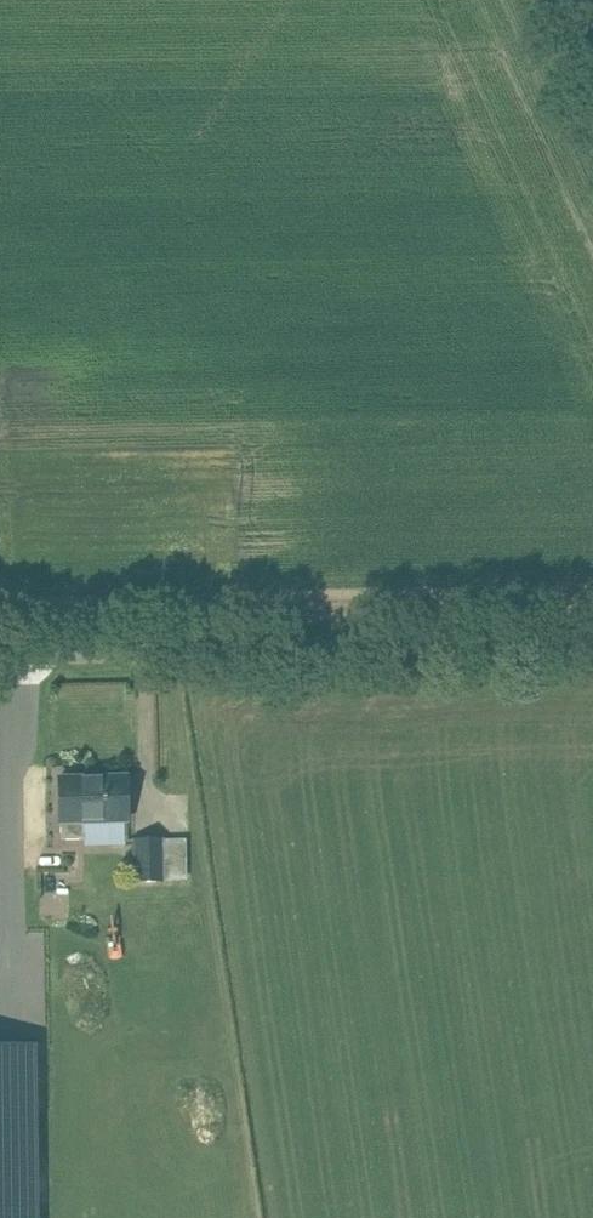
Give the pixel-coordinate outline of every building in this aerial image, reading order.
[(61,778),(59,778),(59,840),(85,839),(85,820),(128,819),(127,776),(77,778),(77,781),(61,781),(61,778)] [(163,880),(162,837),(134,838),(136,881),(163,880)] [(0,1059),(0,1217),(36,1217),(34,1058),(0,1059)]
